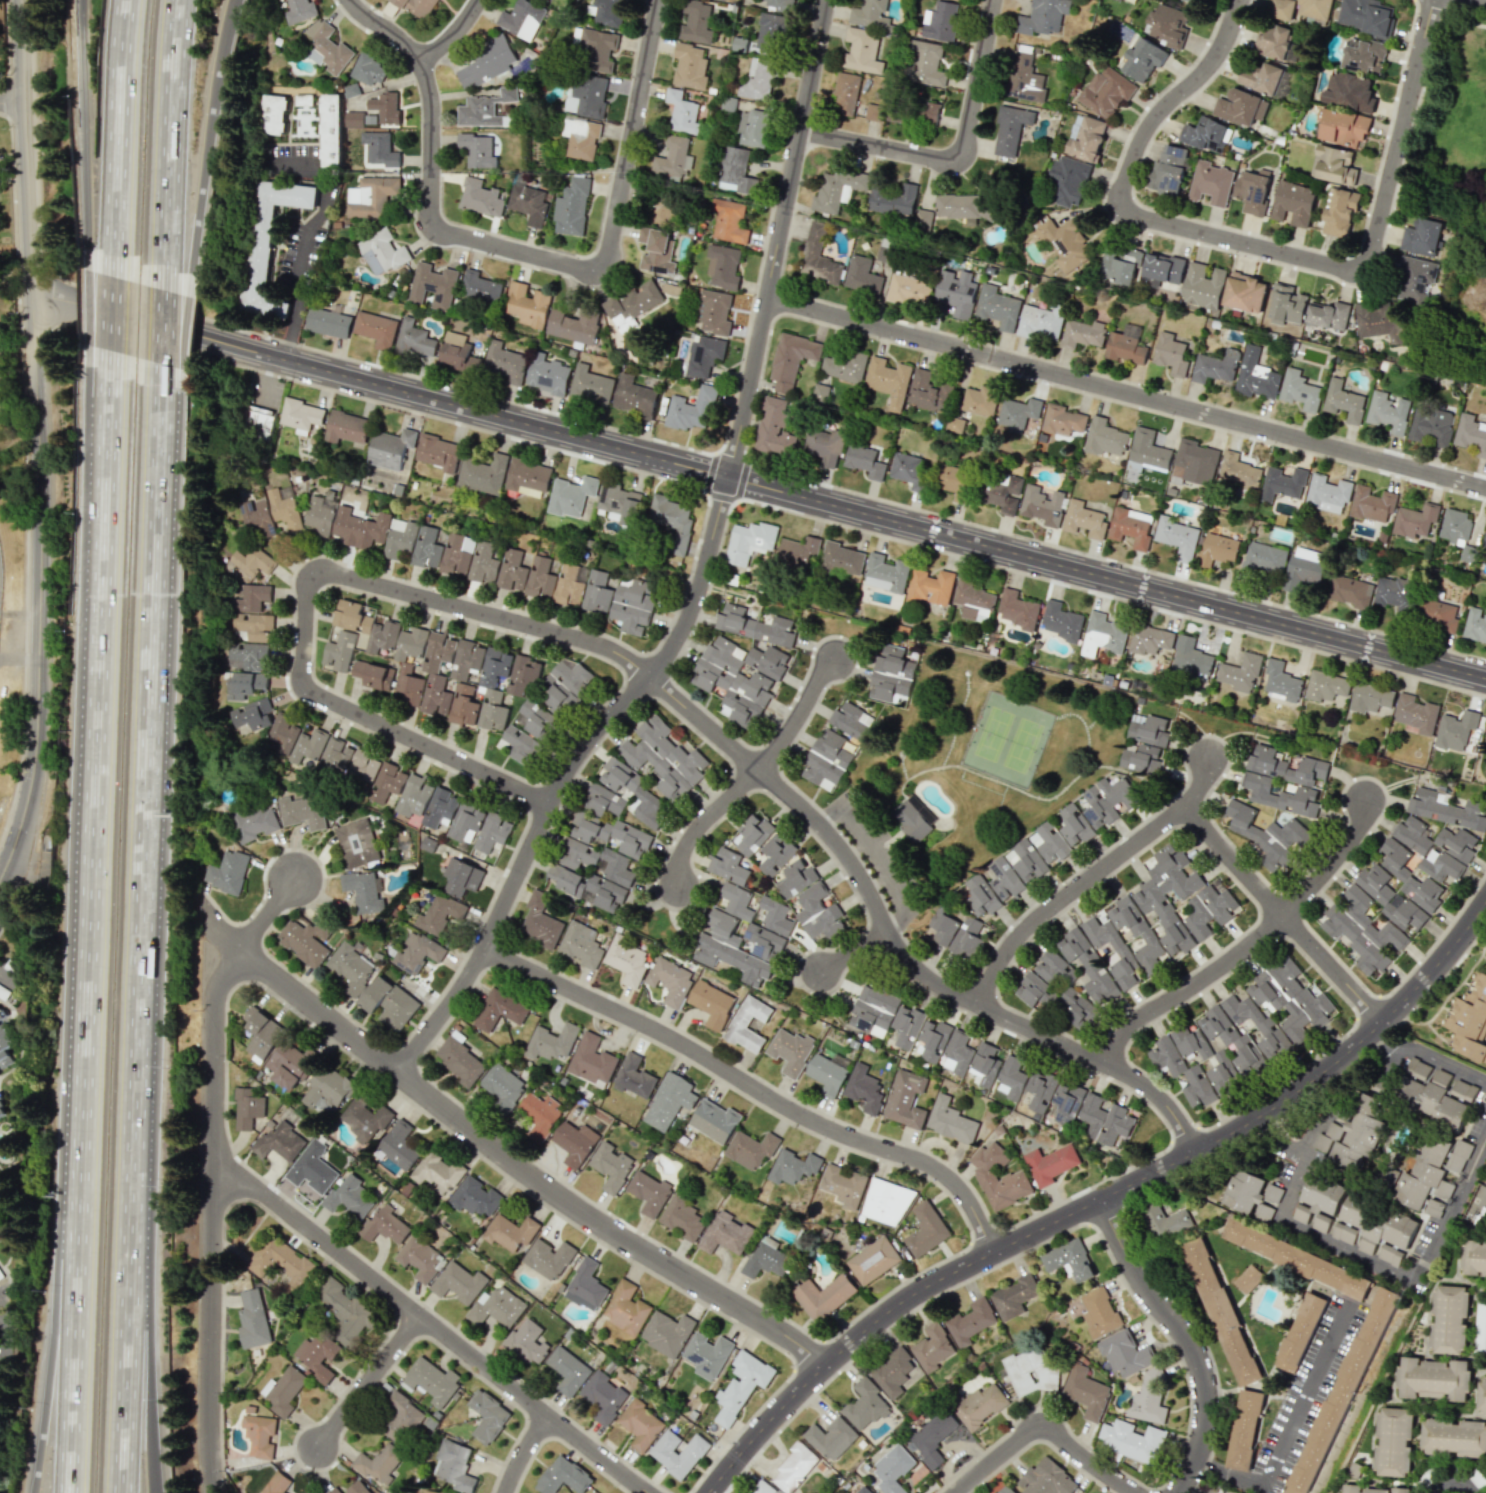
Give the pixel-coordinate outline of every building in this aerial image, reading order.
[(313,1),(310,2),(309,0),(285,0),(288,10),(282,12),(286,25),(318,15),(313,1)] [(387,1),(401,8),(402,7),(427,21),(438,0),(387,0),(387,1)] [(546,8),(528,0),(517,0),(511,14),(501,10),(495,25),(532,41),(546,8)] [(619,28),(625,0),(592,0),(590,12),(595,14),(593,23),(619,28)] [(718,5),(691,0),(686,0),(679,38),(710,44),(718,5)] [(793,0),(760,0),(759,6),(791,11),(793,0)] [(858,8),(851,7),(847,23),(888,32),(890,18),(883,17),(886,0),(860,0),(858,8)] [(1057,38),(1062,14),(1069,15),(1071,0),(1032,0),(1029,16),(1017,14),(1014,31),(1057,38)] [(1293,22),(1295,13),(1327,21),(1332,0),(1274,0),(1270,16),(1293,22)] [(1380,4),(1381,0),(1341,0),(1336,25),(1390,36),(1395,7),(1380,4)] [(921,39),(953,41),(955,2),(935,1),(935,11),(923,10),(921,39)] [(1150,35),(1167,40),(1165,46),(1180,51),(1187,28),(1183,27),(1188,12),(1158,3),(1155,11),(1150,9),(1146,23),(1153,26),(1150,35)] [(773,54),(777,33),(785,35),(788,17),(760,12),(753,51),(773,54)] [(336,76),(353,54),(329,36),(334,29),(318,17),(305,33),(316,41),(305,54),(319,65),(320,64),(336,76)] [(1253,53),(1285,61),(1293,28),(1269,23),(1266,36),(1258,34),(1253,53)] [(611,73),(613,61),(608,60),(610,49),(616,50),(618,34),(575,27),(571,49),(587,52),(584,69),(611,73)] [(841,67),(881,75),(883,62),(874,60),(879,33),(847,27),(844,41),(851,42),(848,53),(844,52),(841,67)] [(1159,68),(1168,52),(1142,37),(1135,49),(1131,46),(1118,68),(1143,83),(1154,65),(1159,68)] [(1341,67),(1380,76),(1387,45),(1348,37),(1341,67)] [(942,45),(909,39),(905,56),(914,58),(912,67),(906,66),(904,79),(944,87),(947,73),(937,72),(942,45)] [(673,84),(705,90),(707,77),(703,76),(707,58),(702,58),(703,48),(676,43),(673,57),(678,58),(673,84)] [(1043,103),(1046,89),(1042,89),(1045,76),(1030,73),(1034,53),(1014,49),(1005,95),(1043,103)] [(374,80),(381,83),(389,66),(360,52),(349,75),(371,86),(374,80)] [(497,78),(488,55),(454,67),(463,90),(497,78)] [(767,101),(772,78),(777,79),(780,62),(748,56),(741,96),(767,101)] [(1241,68),(1236,83),(1274,96),(1284,69),(1262,61),(1257,74),(1241,68)] [(1078,100),(1108,121),(1123,98),(1127,101),(1137,86),(1103,63),(1078,100)] [(852,117),(860,76),(837,71),(832,96),(838,97),(834,113),(852,117)] [(1323,103),(1374,111),(1376,98),(1370,97),(1373,78),(1329,71),(1323,103)] [(606,79),(574,73),(570,97),(576,98),(574,109),(567,108),(566,111),(602,118),(605,102),(602,102),(606,79)] [(457,125),(502,125),(502,116),(494,116),(494,102),(517,102),(517,87),(499,87),(499,97),(465,97),(465,106),(457,105),(457,125)] [(1211,114),(1250,128),(1254,119),(1261,121),(1269,101),(1231,87),(1227,100),(1217,97),(1211,114)] [(683,90),(667,88),(665,103),(673,103),(670,129),(698,133),(699,124),(695,123),(698,102),(681,100),(683,90)] [(366,109),(378,110),(377,124),(398,124),(398,93),(377,92),(377,98),(367,98),(366,109)] [(262,94),(258,133),(281,135),(285,96),(262,94)] [(294,105),(312,105),(312,95),(295,94),(294,105)] [(340,94),(341,165),(323,165),(323,94),(340,94)] [(918,101),(915,122),(937,125),(940,104),(918,101)] [(880,122),(884,106),(867,103),(864,119),(880,122)] [(904,124),(908,107),(889,103),(886,120),(904,124)] [(993,154),(1015,158),(1021,123),(1033,125),(1035,112),(1001,105),(993,154)] [(1323,121),(1319,139),(1361,149),(1369,118),(1321,106),(1318,119),(1323,121)] [(764,149),(770,114),(743,109),(736,144),(764,149)] [(363,112),(345,111),(344,127),(363,127),(363,112)] [(1065,152),(1094,163),(1109,123),(1080,113),(1065,152)] [(1184,124),(1178,141),(1223,154),(1229,131),(1226,130),(1228,124),(1201,116),(1197,127),(1184,124)] [(390,132),(362,132),(361,165),(399,165),(399,152),(390,152),(390,132)] [(467,167),(496,168),(496,156),(491,156),(492,135),(458,134),(457,148),(467,148),(467,167)] [(1147,188),(1178,195),(1188,149),(1164,143),(1159,161),(1153,160),(1147,188)] [(717,187),(753,194),(756,179),(744,176),(750,150),(725,145),(717,187)] [(1353,185),(1356,168),(1350,167),(1353,151),(1317,145),(1315,159),(1319,160),(1316,179),(1353,185)] [(1046,200),(1079,209),(1091,164),(1059,155),(1046,200)] [(1225,208),(1234,169),(1196,161),(1188,199),(1199,201),(1201,193),(1211,195),(1209,204),(1225,208)] [(1244,199),(1241,213),(1263,217),(1271,171),(1259,169),(1258,174),(1237,170),(1232,196),(1244,199)] [(838,214),(840,201),(849,203),(851,189),(867,191),(869,175),(834,170),(833,174),(822,172),(819,196),(813,195),(810,210),(838,214)] [(319,184),(253,175),(234,311),(286,319),(288,303),(261,300),(275,204),(316,210),(319,184)] [(459,208),(501,217),(505,199),(498,198),(499,190),(481,186),(483,179),(466,176),(459,208)] [(583,236),(590,178),(571,176),(570,187),(564,186),(562,197),(557,196),(552,232),(583,236)] [(385,217),(385,197),(400,197),(400,177),(359,177),(359,188),(346,188),(347,217),(385,217)] [(1289,225),(1307,229),(1317,188),(1279,179),(1270,218),(1283,221),(1285,211),(1292,212),(1289,225)] [(507,208),(529,213),(526,225),(542,229),(551,191),(513,182),(507,208)] [(911,216),(917,185),(903,182),(901,190),(872,184),(868,208),(911,216)] [(1320,232),(1348,239),(1359,194),(1335,188),(1330,209),(1326,209),(1320,232)] [(995,218),(994,195),(935,195),(936,218),(995,218)] [(744,203),(713,198),(711,212),(717,213),(712,238),(746,244),(749,230),(740,228),(744,203)] [(674,222),(673,202),(649,203),(650,223),(674,222)] [(931,231),(933,210),(916,209),(915,230),(931,231)] [(1403,226),(1399,250),(1437,256),(1442,221),(1415,217),(1414,228),(1403,226)] [(1036,227),(1055,257),(1054,258),(1066,276),(1096,256),(1071,218),(1056,228),(1050,218),(1036,227)] [(818,257),(826,224),(811,220),(799,274),(839,283),(844,263),(818,257)] [(386,224),(356,243),(362,254),(372,248),(385,270),(391,266),(393,269),(411,257),(403,244),(396,249),(390,240),(395,238),(386,224)] [(673,240),(669,239),(670,231),(639,226),(636,242),(648,244),(647,255),(641,254),(639,269),(673,275),(675,262),(669,261),(673,240)] [(740,249),(708,243),(705,258),(709,258),(706,275),(711,276),(709,286),(737,291),(739,275),(736,274),(740,249)] [(1104,253),(1099,277),(1132,284),(1139,251),(1121,247),(1119,256),(1104,253)] [(1160,280),(1180,285),(1186,260),(1148,252),(1140,284),(1158,288),(1160,280)] [(843,287),(879,296),(884,276),(868,273),(871,258),(851,254),(843,287)] [(1438,264),(1404,256),(1394,298),(1422,304),(1427,283),(1433,285),(1438,264)] [(418,260),(407,302),(423,305),(426,290),(434,292),(430,307),(448,312),(459,271),(444,268),(442,274),(430,271),(432,263),(418,260)] [(1218,310),(1226,270),(1213,267),(1211,279),(1203,277),(1206,265),(1189,261),(1181,302),(1218,310)] [(496,304),(503,284),(477,276),(478,272),(467,268),(459,295),(489,304),(490,302),(496,304)] [(934,301),(955,305),(953,316),(969,319),(976,282),(971,281),(972,272),(958,270),(958,272),(941,269),(934,301)] [(925,286),(927,280),(892,272),(886,299),(926,308),(931,287),(925,286)] [(1260,313),(1267,281),(1230,273),(1223,305),(1260,313)] [(615,327),(664,301),(652,278),(637,286),(636,285),(603,302),(615,327)] [(543,329),(551,294),(534,291),(533,298),(525,296),(527,284),(510,280),(506,297),(509,297),(505,313),(519,316),(517,324),(543,329)] [(996,294),(997,286),(982,282),(975,315),(999,321),(997,330),(1013,333),(1021,299),(996,294)] [(1307,295),(1293,292),(1294,286),(1275,283),(1268,322),(1283,326),(1284,321),(1301,324),(1307,295)] [(696,320),(701,320),(700,331),(729,335),(730,320),(728,320),(731,294),(700,290),(696,320)] [(1350,303),(1333,301),(1333,306),(1309,303),(1306,324),(1346,329),(1350,303)] [(1024,303),(1016,332),(1057,342),(1064,314),(1024,303)] [(1356,338),(1405,340),(1406,320),(1398,320),(1399,305),(1357,303),(1356,338)] [(305,328),(348,338),(353,317),(310,306),(305,328)] [(545,333),(593,345),(600,317),(580,312),(579,316),(551,309),(545,333)] [(358,310),(398,320),(391,352),(374,347),(377,338),(352,332),(358,310)] [(433,358),(437,340),(426,337),(428,331),(412,327),(414,318),(403,315),(395,348),(433,358)] [(1060,347),(1074,350),(1076,342),(1101,347),(1106,323),(1093,320),(1092,325),(1066,319),(1060,347)] [(1109,331),(1104,357),(1144,365),(1147,347),(1136,345),(1140,327),(1125,323),(1123,333),(1109,331)] [(477,374),(481,359),(468,356),(471,346),(464,344),(466,335),(445,330),(437,365),(477,374)] [(1185,379),(1189,360),(1183,359),(1186,343),(1172,341),(1174,334),(1159,331),(1152,363),(1171,367),(1169,376),(1185,379)] [(769,379),(775,380),(773,391),(791,395),(800,357),(819,361),(823,342),(779,332),(769,379)] [(685,375),(708,379),(712,357),(723,359),(726,340),(692,334),(685,375)] [(501,349),(503,341),(490,338),(483,370),(508,376),(506,383),(521,387),(528,355),(501,349)] [(1233,393),(1252,397),(1252,394),(1275,399),(1281,372),(1255,366),(1260,346),(1245,342),(1233,393)] [(861,383),(867,357),(826,347),(820,373),(861,383)] [(1197,353),(1191,378),(1230,388),(1239,351),(1225,347),(1222,359),(1197,353)] [(526,387),(565,395),(571,365),(544,360),(545,353),(533,351),(526,387)] [(912,366),(898,363),(896,369),(885,367),(887,359),(871,355),(864,387),(891,393),(887,411),(901,414),(912,366)] [(569,397),(609,404),(614,378),(589,373),(591,364),(576,361),(569,397)] [(1316,414),(1321,387),(1301,383),(1303,369),(1285,366),(1279,399),(1302,403),(1301,411),(1316,414)] [(906,404),(948,413),(953,386),(934,382),(936,373),(914,368),(906,404)] [(612,409),(652,418),(658,391),(633,385),(635,375),(620,372),(612,409)] [(1322,410),(1336,414),(1337,408),(1348,411),(1345,422),(1359,425),(1365,396),(1341,390),(1343,379),(1330,376),(1322,410)] [(664,426),(688,431),(689,424),(707,428),(716,386),(699,383),(695,405),(685,403),(686,398),(670,394),(664,426)] [(998,388),(981,386),(980,390),(965,388),(961,411),(994,416),(998,388)] [(1366,421),(1390,426),(1389,433),(1402,436),(1410,400),(1397,398),(1396,404),(1386,401),(1388,393),(1373,389),(1366,421)] [(754,449),(793,456),(797,435),(780,432),(786,399),(764,395),(754,449)] [(295,428),(294,433),(306,436),(309,423),(320,425),(325,408),(284,398),(278,424),(295,428)] [(1003,398),(997,423),(1009,426),(1008,431),(1022,434),(1026,417),(1038,419),(1042,401),(1029,398),(1027,404),(1003,398)] [(1041,430),(1070,436),(1071,430),(1083,432),(1087,416),(1064,411),(1065,406),(1047,402),(1041,430)] [(1407,439),(1426,444),(1446,449),(1455,414),(1437,409),(1436,412),(1414,407),(1407,439)] [(337,438),(364,444),(370,418),(330,409),(323,440),(336,443),(337,438)] [(1084,450),(1124,458),(1129,432),(1105,427),(1107,418),(1091,414),(1084,450)] [(1172,449),(1151,445),(1154,430),(1135,426),(1126,469),(1142,472),(1143,467),(1167,472),(1172,449)] [(831,434),(809,428),(803,452),(823,457),(821,466),(836,470),(846,430),(833,427),(831,434)] [(399,471),(405,447),(413,449),(417,432),(402,428),(400,436),(374,430),(366,463),(399,471)] [(414,459),(442,467),(441,472),(454,475),(462,444),(421,433),(414,459)] [(1211,489),(1219,450),(1197,446),(1198,441),(1179,437),(1171,480),(1211,489)] [(882,482),(886,464),(875,461),(877,450),(848,445),(844,466),(869,471),(867,479),(882,482)] [(1217,479),(1257,487),(1261,467),(1236,462),(1238,453),(1223,449),(1217,479)] [(508,454),(493,451),(490,464),(462,459),(456,486),(499,495),(508,454)] [(888,476),(912,483),(910,490),(919,493),(928,461),(895,451),(888,476)] [(552,468),(511,457),(504,489),(516,492),(518,485),(546,492),(552,468)] [(961,494),(968,471),(942,464),(936,486),(961,494)] [(1307,470),(1293,467),(1291,477),(1281,475),(1282,469),(1267,465),(1259,500),(1272,503),(1274,493),(1300,499),(1307,470)] [(1023,478),(988,471),(982,502),(1001,505),(999,515),(1015,517),(1023,478)] [(1351,482),(1338,479),(1337,486),(1325,483),(1326,476),(1312,472),(1304,505),(1343,515),(1351,482)] [(579,519),(585,494),(595,496),(599,479),(583,475),(581,485),(554,478),(547,511),(579,519)] [(596,509),(623,515),(621,523),(634,525),(641,493),(621,489),(621,485),(610,483),(606,500),(599,498),(596,509)] [(1349,515),(1385,523),(1388,513),(1393,514),(1397,493),(1382,490),(1380,497),(1369,494),(1370,487),(1356,484),(1349,515)] [(294,497),(279,500),(277,487),(265,490),(272,522),(284,520),(287,534),(301,531),(294,497)] [(684,557),(693,519),(688,518),(691,507),(669,502),(670,495),(654,492),(647,521),(675,528),(670,554),(684,557)] [(302,525),(313,527),(312,534),(327,537),(334,508),(318,505),(320,497),(309,495),(302,525)] [(237,505),(247,537),(273,529),(263,497),(237,505)] [(1102,541),(1107,522),(1103,521),(1105,513),(1082,508),(1083,501),(1069,498),(1062,530),(1076,533),(1078,527),(1088,529),(1087,537),(1102,541)] [(1392,533),(1414,538),(1415,534),(1431,537),(1439,505),(1424,502),(1422,512),(1398,506),(1392,533)] [(376,521),(348,516),(349,507),(336,504),(330,535),(340,537),(339,544),(369,550),(371,541),(384,544),(390,514),(378,511),(376,521)] [(1121,541),(1122,535),(1134,537),(1132,549),(1145,552),(1153,515),(1114,507),(1108,538),(1121,541)] [(1445,509),(1438,538),(1465,545),(1473,516),(1445,509)] [(382,556),(398,560),(401,549),(411,551),(418,524),(392,517),(382,556)] [(1153,540),(1178,546),(1176,557),(1192,560),(1200,527),(1159,518),(1153,540)] [(778,527),(750,521),(749,527),(733,524),(725,563),(748,567),(752,549),(772,553),(778,527)] [(421,524),(411,564),(425,568),(426,565),(437,568),(443,546),(433,543),(437,528),(421,524)] [(450,532),(440,572),(454,575),(455,572),(466,575),(472,554),(462,551),(466,536),(450,532)] [(1240,540),(1205,532),(1197,565),(1210,568),(1213,558),(1235,563),(1240,540)] [(781,538),(774,563),(811,573),(820,538),(807,535),(804,544),(781,538)] [(478,539),(468,579),(482,583),(483,580),(495,583),(500,561),(490,558),(494,543),(478,539)] [(1242,568),(1280,577),(1287,550),(1248,540),(1242,568)] [(866,552),(826,542),(819,568),(859,578),(866,552)] [(257,568),(266,575),(276,562),(253,545),(244,557),(235,550),(227,560),(250,577),(257,568)] [(1327,554),(1294,546),(1286,577),(1320,585),(1327,554)] [(507,547),(496,587),(511,590),(511,587),(523,590),(529,569),(519,566),(522,551),(507,547)] [(863,585),(903,594),(910,562),(896,559),(895,565),(883,563),(885,555),(870,551),(863,585)] [(534,554),(524,594),(538,598),(539,595),(550,598),(556,576),(546,573),(550,558),(534,554)] [(563,562),(552,602),(567,606),(567,603),(579,606),(585,584),(574,581),(578,566),(563,562)] [(955,573),(939,569),(937,579),(927,577),(928,571),(913,568),(906,597),(947,607),(955,573)] [(613,589),(604,588),(607,572),(589,569),(582,608),(610,613),(613,589)] [(1374,585),(1333,573),(1326,598),(1367,609),(1374,585)] [(1373,602),(1399,608),(1399,611),(1409,613),(1415,584),(1379,575),(1373,602)] [(994,593),(970,588),(972,578),(958,576),(953,603),(963,605),(961,617),(988,623),(994,593)] [(645,637),(657,584),(633,579),(632,585),(616,582),(609,618),(622,621),(620,631),(645,637)] [(270,585),(241,584),(240,599),(231,599),(229,631),(246,631),(245,641),(268,642),(268,631),(272,631),(272,615),(259,614),(259,600),(269,601),(270,585)] [(997,620),(1021,624),(1020,630),(1034,633),(1039,603),(1017,599),(1018,590),(1002,587),(997,620)] [(1458,620),(1454,619),(1457,606),(1421,597),(1415,622),(1455,632),(1458,620)] [(369,634),(365,652),(377,655),(379,647),(394,651),(401,623),(384,619),(383,625),(373,623),(374,617),(360,614),(363,604),(341,599),(338,609),(335,608),(331,625),(369,634)] [(1078,641),(1084,615),(1060,610),(1062,602),(1047,599),(1040,632),(1078,641)] [(797,621),(773,615),(771,624),(743,618),(746,607),(725,602),(722,614),(717,613),(714,630),(792,647),(797,621)] [(1482,613),(1483,609),(1468,606),(1463,638),(1485,642),(1485,614),(1482,613)] [(1122,654),(1129,623),(1090,613),(1080,655),(1094,658),(1097,648),(1122,654)] [(1129,651),(1156,656),(1157,647),(1171,650),(1175,631),(1134,624),(1129,651)] [(326,641),(320,665),(346,672),(356,634),(340,630),(336,643),(326,641)] [(1171,667),(1209,677),(1215,655),(1192,650),(1195,637),(1179,633),(1171,667)] [(688,681),(710,693),(715,684),(727,691),(717,711),(752,730),(771,693),(768,692),(774,680),(756,671),(751,679),(737,672),(748,651),(718,636),(713,645),(708,643),(688,681)] [(226,669),(266,670),(266,644),(227,643),(226,669)] [(916,662),(902,659),(904,647),(884,643),(881,656),(876,655),(867,697),(892,702),(893,694),(909,697),(916,662)] [(779,681),(791,656),(769,645),(765,653),(752,647),(744,663),(779,681)] [(477,727),(492,730),(492,727),(504,729),(509,708),(500,706),(503,691),(496,689),(499,676),(509,678),(514,654),(487,648),(479,686),(485,687),(477,727)] [(1220,662),(1215,680),(1232,684),(1231,689),(1253,694),(1262,655),(1244,651),(1240,667),(1220,662)] [(595,679),(567,654),(544,679),(553,687),(540,700),(559,718),(595,679)] [(541,660),(515,655),(507,693),(533,699),(541,660)] [(1303,678),(1281,674),(1284,660),(1268,657),(1265,673),(1267,673),(1263,694),(1298,701),(1303,678)] [(362,685),(390,691),(395,669),(355,660),(352,676),(363,678),(362,685)] [(1304,697),(1332,703),(1334,694),(1347,697),(1351,678),(1311,669),(1304,697)] [(431,672),(421,711),(435,715),(436,712),(447,715),(453,693),(443,691),(447,676),(431,672)] [(224,699),(242,700),(242,694),(252,695),(252,689),(265,689),(266,675),(225,673),(224,699)] [(459,682),(448,722),(462,725),(463,723),(475,726),(480,704),(470,701),(474,686),(459,682)] [(1349,708),(1376,714),(1378,706),(1392,708),(1395,691),(1355,682),(1349,708)] [(1439,705),(1425,702),(1424,704),(1414,702),(1415,695),(1398,692),(1392,721),(1418,727),(1417,734),(1432,737),(1439,705)] [(232,728),(249,723),(251,731),(271,725),(267,712),(270,711),(267,698),(227,709),(232,728)] [(513,720),(545,741),(559,720),(527,699),(513,720)] [(835,708),(827,721),(861,742),(870,728),(857,720),(863,711),(845,700),(839,710),(835,708)] [(1441,714),(1433,745),(1463,753),(1469,729),(1475,730),(1479,713),(1463,709),(1461,719),(1441,714)] [(675,805),(712,765),(694,749),(688,756),(666,736),(672,729),(654,712),(635,733),(643,739),(636,747),(628,739),(616,752),(637,771),(645,762),(663,778),(655,787),(675,805)] [(1165,748),(1172,721),(1147,714),(1144,724),(1130,721),(1126,738),(1165,748)] [(300,728),(289,723),(290,721),(276,715),(262,745),(287,756),(300,728)] [(505,755),(529,768),(543,743),(508,724),(497,745),(507,751),(505,755)] [(852,753),(841,748),(846,738),(822,727),(805,764),(807,765),(801,777),(833,792),(852,753)] [(328,733),(313,728),(310,736),(298,732),(288,761),(298,765),(302,755),(318,761),(328,733)] [(332,735),(315,772),(331,779),(337,766),(345,770),(355,749),(345,744),(346,741),(332,735)] [(1123,749),(1119,766),(1157,775),(1164,749),(1140,743),(1138,753),(1123,749)] [(1245,770),(1313,786),(1315,778),(1325,780),(1329,763),(1301,756),(1297,771),(1287,768),(1288,762),(1274,758),(1276,748),(1256,743),(1253,755),(1248,753),(1245,770)] [(358,748),(341,784),(357,792),(363,779),(372,783),(381,762),(371,757),(372,754),(358,748)] [(631,815),(657,832),(667,818),(656,811),(663,802),(638,785),(643,777),(610,755),(603,767),(606,769),(599,780),(616,792),(621,784),(627,788),(621,798),(627,802),(632,795),(640,801),(631,815)] [(384,760),(367,797),(383,804),(389,791),(398,795),(407,774),(397,769),(398,766),(384,760)] [(1081,794),(1090,806),(1082,812),(1095,830),(1106,823),(1107,824),(1119,816),(1113,808),(1118,805),(1122,812),(1138,800),(1116,769),(1081,794)] [(411,772),(395,809),(411,816),(417,803),(425,807),(435,786),(424,782),(426,779),(411,772)] [(1249,802),(1315,817),(1321,792),(1297,786),(1295,794),(1280,791),(1279,796),(1269,794),(1273,779),(1245,772),(1241,787),(1252,790),(1249,802)] [(581,807),(603,816),(605,810),(620,816),(627,798),(591,783),(581,807)] [(438,785),(421,822),(437,829),(443,816),(451,820),(461,799),(451,795),(452,792),(438,785)] [(1485,831),(1485,825),(1485,804),(1466,799),(1464,808),(1435,801),(1438,791),(1418,786),(1415,798),(1409,796),(1405,813),(1485,831)] [(277,798),(284,826),(307,820),(310,832),(328,828),(320,794),(290,801),(289,795),(277,798)] [(465,797),(448,834),(464,841),(470,828),(478,832),(488,811),(477,806),(479,803),(465,797)] [(934,826),(905,799),(891,814),(901,824),(898,827),(917,845),(934,826)] [(1228,829),(1257,841),(1261,830),(1250,825),(1257,809),(1230,799),(1222,817),(1231,821),(1228,829)] [(279,829),(268,800),(228,816),(239,844),(264,834),(264,835),(279,829)] [(1057,813),(1066,824),(1058,830),(1072,848),(1082,840),(1084,843),(1096,834),(1072,801),(1057,813)] [(491,809),(474,846),(490,854),(496,841),(505,844),(514,824),(504,819),(505,816),(491,809)] [(653,835),(617,820),(614,826),(605,822),(576,810),(571,823),(575,825),(570,836),(590,845),(593,836),(607,842),(610,836),(622,842),(618,851),(642,861),(653,835)] [(729,838),(748,858),(776,830),(757,811),(729,838)] [(1423,856),(1433,842),(1422,835),(1428,826),(1410,814),(1403,824),(1398,821),(1390,834),(1423,856)] [(335,828),(367,816),(381,857),(349,868),(335,828)] [(1248,850),(1275,872),(1282,863),(1288,868),(1296,858),(1294,856),(1312,834),(1292,817),(1282,829),(1272,820),(1248,850)] [(1047,865),(1058,858),(1060,861),(1072,853),(1050,819),(1027,835),(1047,865)] [(1459,828),(1456,834),(1441,827),(1433,845),(1469,863),(1475,851),(1472,850),(1478,838),(1459,828)] [(771,878),(797,850),(777,831),(760,849),(768,856),(758,866),(771,878)] [(556,862),(578,871),(580,865),(631,886),(637,871),(627,867),(631,858),(604,847),(601,853),(588,848),(589,845),(567,836),(556,862)] [(1405,881),(1399,889),(1407,895),(1419,880),(1402,867),(1412,854),(1389,836),(1373,857),(1405,881)] [(1049,870),(1026,838),(1003,854),(1026,886),(1049,870)] [(1196,945),(1163,894),(1171,889),(1177,898),(1189,895),(1205,885),(1197,872),(1185,875),(1181,868),(1190,862),(1181,850),(1177,851),(1171,842),(1153,854),(1159,863),(1148,870),(1150,878),(1147,880),(1138,882),(1140,889),(1131,892),(1132,896),(1143,913),(1156,909),(1164,936),(1159,939),(1171,956),(1181,949),(1183,953),(1196,945)] [(744,886),(750,870),(737,865),(741,855),(720,846),(716,857),(712,856),(706,871),(744,886)] [(1463,865),(1430,846),(1418,868),(1451,887),(1463,865)] [(250,856),(224,849),(219,867),(206,864),(201,883),(239,894),(250,856)] [(1026,889),(1002,855),(987,865),(996,877),(988,882),(1001,901),(1012,894),(1014,897),(1026,889)] [(484,872),(451,856),(442,875),(448,878),(443,890),(461,899),(466,888),(475,892),(484,872)] [(782,869),(787,877),(775,885),(786,900),(819,878),(810,865),(807,867),(800,857),(782,869)] [(589,878),(552,863),(544,884),(619,914),(629,889),(591,874),(589,878)] [(1353,881),(1385,907),(1380,912),(1403,931),(1409,924),(1417,931),(1428,917),(1386,883),(1392,877),(1375,863),(1369,871),(1364,867),(1353,881)] [(339,875),(342,892),(353,890),(356,915),(383,911),(381,899),(377,900),(373,870),(339,875)] [(965,901),(978,921),(1001,906),(979,872),(964,883),(972,896),(965,901)] [(1446,890),(1426,876),(1410,899),(1431,913),(1446,890)] [(724,911),(751,922),(755,912),(746,907),(752,892),(725,880),(719,896),(728,901),(724,911)] [(810,940),(823,932),(827,939),(846,928),(839,918),(843,916),(835,903),(825,909),(820,899),(829,894),(821,880),(795,895),(804,910),(796,914),(810,940)] [(1199,942),(1212,933),(1205,923),(1214,917),(1221,926),(1233,916),(1230,912),(1239,905),(1226,888),(1218,894),(1210,883),(1186,901),(1194,911),(1182,920),(1199,942)] [(1369,976),(1376,968),(1381,972),(1391,960),(1381,950),(1388,941),(1400,951),(1410,939),(1388,920),(1379,930),(1373,925),(1368,917),(1363,913),(1374,901),(1353,883),(1345,892),(1343,893),(1350,905),(1342,910),(1334,904),(1323,911),(1327,918),(1320,926),(1335,939),(1345,934),(1355,951),(1359,955),(1353,962),(1369,976)] [(564,922),(541,913),(548,894),(533,888),(525,906),(529,908),(519,934),(554,948),(564,922)] [(413,925),(438,937),(448,915),(461,921),(467,907),(435,892),(424,916),(418,913),(413,925)] [(1164,952),(1128,893),(1114,902),(1116,906),(1106,912),(1117,931),(1126,926),(1133,938),(1140,934),(1146,944),(1133,952),(1148,977),(1162,968),(1155,958),(1164,952)] [(789,936),(794,921),(785,918),(789,906),(762,896),(758,907),(766,910),(761,926),(789,936)] [(692,958),(714,967),(717,959),(743,970),(739,980),(764,990),(774,965),(738,950),(743,938),(732,934),(739,918),(714,908),(704,932),(703,931),(692,958)] [(928,926),(936,930),(931,940),(948,948),(960,921),(936,909),(928,926)] [(276,940),(316,969),(330,950),(322,944),(331,931),(318,921),(313,928),(294,914),(276,940)] [(948,950),(962,956),(964,953),(972,957),(987,925),(965,914),(948,950)] [(1094,950),(1109,942),(1115,952),(1105,958),(1123,991),(1144,980),(1111,919),(1099,926),(1094,916),(1080,924),(1094,950)] [(597,929),(569,920),(558,952),(581,960),(579,965),(596,970),(604,946),(592,942),(597,929)] [(787,939),(750,922),(743,938),(756,944),(752,953),(775,964),(787,939)] [(1120,993),(1078,927),(1055,942),(1069,964),(1075,961),(1082,972),(1077,975),(1098,1007),(1120,993)] [(415,976),(426,956),(439,963),(447,948),(420,934),(418,936),(409,931),(391,963),(415,976)] [(637,990),(648,962),(643,961),(648,949),(614,935),(602,962),(625,972),(620,983),(637,990)] [(342,989),(353,998),(378,966),(343,940),(325,963),(348,981),(342,989)] [(1098,1012),(1069,985),(1079,975),(1050,949),(1031,969),(1032,970),(1013,991),(1036,1012),(1041,1005),(1048,1011),(1053,1005),(1081,1031),(1098,1012)] [(695,973),(658,955),(646,981),(668,991),(662,1003),(678,1010),(695,973)] [(1335,1009),(1323,992),(1313,998),(1311,995),(1294,980),(1301,972),(1293,961),(1286,955),(1266,968),(1264,970),(1252,978),(1255,983),(1247,989),(1259,1008),(1266,1004),(1272,1014),(1283,1007),(1287,1011),(1289,1013),(1280,1023),(1295,1047),(1314,1035),(1307,1023),(1310,1022),(1318,1029),(1328,1019),(1326,1015),(1335,1009)] [(379,975),(358,1003),(373,1014),(380,1004),(386,1008),(379,1018),(398,1033),(421,1003),(395,983),(393,986),(379,975)] [(687,1002),(710,1013),(704,1025),(720,1032),(736,998),(697,980),(687,1002)] [(847,1024),(884,1039),(901,999),(864,983),(847,1024)] [(494,986),(474,1024),(491,1034),(502,1014),(521,1025),(531,1008),(494,986)] [(774,1009),(747,994),(723,1036),(758,1055),(766,1038),(747,1028),(753,1016),(766,1023),(774,1009)] [(1270,1064),(1293,1048),(1270,1015),(1264,1019),(1249,996),(1239,1003),(1233,994),(1220,1003),(1236,1026),(1249,1017),(1264,1038),(1257,1043),(1270,1064)] [(285,1030),(252,1004),(240,1021),(256,1033),(244,1050),(260,1063),(285,1030)] [(925,1014),(900,1004),(891,1027),(899,1030),(894,1045),(911,1051),(925,1014)] [(1197,1020),(1208,1041),(1219,1035),(1225,1047),(1233,1043),(1239,1055),(1232,1059),(1224,1048),(1213,1054),(1219,1064),(1205,1072),(1218,1096),(1223,1101),(1235,1095),(1232,1089),(1242,1079),(1265,1066),(1266,1065),(1248,1032),(1241,1036),(1232,1026),(1219,1004),(1212,1008),(1202,1018),(1197,1020)] [(5,1050),(19,1041),(0,1011),(0,1069),(12,1061),(5,1050)] [(937,1063),(953,1027),(939,1020),(937,1024),(926,1019),(911,1052),(937,1063)] [(580,1027),(566,1021),(560,1035),(537,1025),(524,1055),(536,1059),(538,1053),(557,1061),(559,1055),(567,1058),(580,1027)] [(1197,1050),(1202,1060),(1212,1055),(1199,1029),(1188,1034),(1184,1026),(1170,1033),(1182,1058),(1197,1050)] [(766,1052),(785,1062),(780,1073),(795,1080),(816,1040),(805,1034),(802,1039),(779,1027),(766,1052)] [(942,1056),(946,1058),(942,1067),(964,1076),(975,1050),(966,1046),(970,1035),(954,1028),(942,1056)] [(440,1065),(471,1088),(487,1065),(460,1045),(466,1037),(454,1029),(436,1054),(444,1060),(440,1065)] [(617,1058),(596,1049),(601,1036),(584,1029),(567,1073),(606,1088),(617,1058)] [(1186,1069),(1169,1034),(1153,1042),(1156,1048),(1147,1052),(1156,1071),(1166,1066),(1172,1078),(1183,1073),(1189,1085),(1182,1089),(1191,1107),(1203,1101),(1205,1105),(1217,1099),(1199,1063),(1186,1069)] [(316,1062),(284,1038),(264,1065),(274,1073),(270,1077),(292,1093),(316,1062)] [(968,1070),(977,1075),(974,1082),(989,1089),(1002,1062),(993,1058),(997,1048),(982,1040),(968,1070)] [(657,1077),(637,1069),(642,1057),(627,1050),(612,1087),(623,1092),(624,1089),(648,1099),(657,1077)] [(805,1075),(824,1083),(819,1094),(835,1100),(848,1068),(814,1053),(805,1075)] [(995,1088),(1007,1093),(1005,1097),(1017,1102),(1028,1075),(1019,1071),(1023,1060),(1008,1054),(995,1088)] [(1392,1101),(1433,1114),(1430,1123),(1460,1134),(1470,1103),(1472,1103),(1477,1087),(1452,1078),(1453,1075),(1434,1068),(1435,1066),(1410,1058),(1405,1074),(1402,1073),(1392,1101)] [(507,1116),(529,1084),(495,1061),(479,1084),(499,1097),(493,1107),(507,1116)] [(843,1094),(865,1103),(862,1112),(875,1117),(884,1094),(877,1092),(881,1080),(865,1074),(869,1066),(855,1061),(843,1094)] [(299,1098),(317,1112),(322,1106),(334,1115),(356,1086),(325,1063),(299,1098)] [(928,1078),(898,1068),(883,1118),(921,1129),(927,1110),(911,1105),(915,1092),(923,1094),(928,1078)] [(1027,1108),(1044,1115),(1058,1080),(1033,1069),(1024,1090),(1033,1093),(1027,1108)] [(691,1110),(698,1096),(690,1091),(694,1084),(669,1071),(642,1120),(665,1133),(681,1105),(691,1110)] [(1054,1121),(1073,1127),(1084,1090),(1058,1083),(1052,1103),(1059,1105),(1054,1121)] [(264,1117),(264,1096),(251,1096),(252,1088),(236,1087),(235,1130),(252,1130),(253,1117),(264,1117)] [(539,1145),(566,1108),(548,1096),(544,1101),(530,1091),(517,1109),(536,1122),(526,1135),(539,1145)] [(1112,1147),(1117,1134),(1127,1138),(1135,1118),(1125,1114),(1127,1108),(1112,1102),(1109,1112),(1099,1108),(1104,1098),(1088,1091),(1077,1118),(1090,1124),(1085,1136),(1112,1147)] [(1354,1172),(1364,1154),(1368,1157),(1386,1122),(1377,1118),(1385,1102),(1364,1091),(1349,1120),(1347,1119),(1343,1127),(1330,1121),(1323,1135),(1319,1132),(1312,1146),(1328,1154),(1326,1158),(1354,1172)] [(926,1129),(973,1143),(979,1122),(958,1115),(959,1110),(948,1107),(951,1096),(937,1092),(926,1129)] [(339,1118),(372,1143),(393,1113),(381,1104),(375,1112),(355,1097),(339,1118)] [(688,1124),(724,1145),(741,1115),(728,1107),(726,1111),(703,1098),(688,1124)] [(383,1157),(408,1172),(420,1153),(404,1143),(413,1127),(397,1117),(374,1155),(382,1159),(383,1157)] [(600,1135),(582,1124),(579,1129),(564,1119),(551,1140),(569,1152),(563,1163),(577,1172),(600,1135)] [(290,1163),(307,1141),(280,1120),(270,1135),(263,1130),(249,1149),(262,1159),(270,1148),(290,1163)] [(780,1139),(766,1132),(761,1142),(736,1129),(723,1155),(755,1171),(764,1155),(771,1158),(780,1139)] [(1394,1200),(1420,1211),(1428,1192),(1448,1200),(1454,1185),(1441,1180),(1445,1170),(1441,1168),(1452,1142),(1426,1131),(1421,1142),(1419,1141),(1394,1200)] [(318,1158),(327,1146),(314,1137),(285,1177),(298,1187),(303,1180),(323,1195),(339,1173),(318,1158)] [(1458,1174),(1472,1145),(1458,1138),(1444,1167),(1458,1174)] [(588,1165),(608,1176),(601,1189),(615,1196),(634,1162),(613,1150),(615,1147),(602,1140),(588,1165)] [(1034,1192),(1023,1168),(1002,1177),(999,1180),(991,1172),(994,1169),(1005,1164),(1011,1158),(993,1140),(985,1149),(981,1145),(967,1159),(976,1168),(973,1171),(982,1190),(986,1194),(995,1212),(1014,1203),(1017,1200),(1034,1192)] [(1052,1177),(1081,1163),(1072,1143),(1042,1156),(1038,1147),(1023,1154),(1039,1190),(1055,1182),(1052,1177)] [(822,1159),(808,1153),(805,1159),(780,1148),(766,1179),(779,1185),(781,1180),(796,1187),(802,1173),(814,1178),(822,1159)] [(409,1177),(420,1184),(425,1177),(437,1186),(432,1193),(443,1200),(467,1168),(455,1160),(451,1165),(429,1149),(409,1177)] [(857,1210),(868,1175),(851,1170),(851,1171),(827,1163),(819,1189),(837,1195),(835,1203),(857,1210)] [(1222,1203),(1252,1215),(1252,1216),(1268,1223),(1275,1206),(1276,1206),(1283,1189),(1266,1182),(1268,1180),(1236,1167),(1222,1203)] [(640,1212),(654,1220),(673,1186),(662,1180),(660,1183),(637,1169),(625,1190),(646,1201),(640,1212)] [(321,1205),(333,1213),(338,1205),(362,1221),(376,1199),(359,1187),(363,1181),(349,1172),(337,1190),(332,1187),(321,1205)] [(1347,1187),(1312,1172),(1300,1200),(1313,1205),(1312,1208),(1334,1217),(1347,1187)] [(447,1202),(460,1211),(462,1208),(473,1215),(477,1209),(489,1218),(504,1197),(490,1187),(489,1189),(468,1174),(447,1202)] [(912,1190),(872,1177),(860,1215),(900,1227),(912,1190)] [(695,1243),(707,1220),(694,1213),(699,1204),(674,1192),(658,1225),(695,1243)] [(1339,1219),(1364,1229),(1356,1249),(1372,1256),(1376,1243),(1381,1245),(1376,1258),(1398,1267),(1404,1251),(1407,1252),(1419,1220),(1349,1193),(1339,1219)] [(951,1235),(927,1198),(910,1210),(921,1227),(903,1239),(915,1259),(951,1235)] [(1186,1208),(1164,1217),(1158,1201),(1140,1208),(1153,1242),(1194,1227),(1186,1208)] [(400,1246),(412,1228),(391,1214),(394,1208),(385,1202),(373,1220),(367,1217),(357,1233),(371,1242),(378,1231),(400,1246)] [(1306,1224),(1311,1210),(1297,1205),(1292,1219),(1306,1224)] [(754,1227),(716,1209),(698,1248),(711,1254),(716,1244),(740,1255),(754,1227)] [(482,1238),(491,1243),(493,1240),(516,1254),(522,1243),(527,1246),(541,1224),(526,1215),(520,1226),(497,1213),(482,1238)] [(1325,1234),(1332,1220),(1318,1213),(1311,1227),(1325,1234)] [(10,1231),(0,1215),(0,1238),(10,1231)] [(1362,1302),(1372,1282),(1232,1216),(1223,1236),(1362,1302)] [(1330,1236),(1352,1246),(1358,1231),(1337,1221),(1330,1236)] [(394,1258),(406,1267),(409,1263),(419,1269),(413,1277),(425,1286),(446,1256),(412,1233),(394,1258)] [(740,1273),(754,1280),(759,1269),(776,1277),(787,1255),(776,1249),(779,1242),(761,1233),(740,1273)] [(316,1264),(267,1234),(246,1268),(264,1279),(273,1263),(292,1275),(283,1289),(295,1297),(316,1264)] [(862,1286),(902,1260),(885,1235),(845,1261),(862,1286)] [(1180,1245),(1241,1387),(1264,1376),(1202,1235),(1180,1245)] [(521,1261),(554,1283),(576,1249),(561,1240),(555,1249),(536,1237),(521,1261)] [(1095,1276),(1079,1238),(1039,1255),(1047,1272),(1069,1263),(1078,1283),(1095,1276)] [(1462,1274),(1481,1275),(1481,1276),(1485,1276),(1485,1241),(1463,1240),(1462,1274)] [(609,1287),(590,1278),(598,1263),(584,1255),(563,1295),(595,1312),(609,1287)] [(468,1306),(489,1279),(477,1270),(473,1275),(451,1259),(429,1288),(441,1298),(448,1290),(468,1306)] [(1232,1282),(1246,1295),(1264,1276),(1250,1263),(1232,1282)] [(858,1291),(844,1272),(819,1291),(810,1278),(791,1292),(816,1323),(858,1291)] [(1002,1322),(1025,1312),(1021,1303),(1041,1295),(1031,1272),(1016,1278),(1018,1282),(990,1294),(1002,1322)] [(350,1350),(366,1328),(370,1330),(381,1315),(328,1275),(313,1294),(327,1304),(323,1308),(342,1322),(332,1336),(350,1350)] [(652,1307),(631,1296),(637,1286),(621,1278),(601,1318),(636,1336),(652,1307)] [(509,1329),(527,1305),(499,1284),(490,1295),(484,1291),(465,1316),(478,1327),(488,1314),(509,1329)] [(1122,1327),(1104,1285),(1080,1295),(1086,1312),(1082,1313),(1092,1339),(1122,1327)] [(1401,1295),(1381,1285),(1284,1492),(1308,1492),(1401,1295)] [(1430,1352),(1466,1354),(1469,1287),(1435,1285),(1434,1322),(1432,1322),(1430,1352)] [(243,1349),(272,1342),(260,1287),(239,1291),(243,1309),(238,1311),(242,1326),(238,1327),(243,1349)] [(1274,1364),(1294,1373),(1327,1300),(1307,1291),(1274,1364)] [(998,1322),(984,1295),(969,1303),(973,1311),(961,1317),(960,1313),(944,1321),(959,1350),(972,1343),(969,1336),(998,1322)] [(675,1360),(696,1322),(682,1314),(678,1322),(655,1310),(639,1339),(675,1360)] [(545,1331),(527,1317),(516,1332),(512,1329),(502,1342),(535,1368),(551,1347),(539,1338),(545,1331)] [(923,1328),(928,1337),(910,1348),(925,1372),(957,1353),(937,1320),(923,1328)] [(1099,1341),(1116,1380),(1157,1362),(1149,1344),(1137,1349),(1128,1328),(1099,1341)] [(292,1354),(316,1372),(313,1376),(325,1386),(336,1372),(328,1365),(342,1347),(320,1331),(311,1342),(305,1337),(292,1354)] [(692,1372),(713,1383),(734,1343),(719,1335),(715,1343),(695,1332),(681,1356),(696,1365),(692,1372)] [(1060,1382),(1044,1343),(1002,1360),(1019,1399),(1060,1382)] [(570,1399),(592,1370),(558,1344),(542,1365),(560,1379),(554,1387),(570,1399)] [(892,1401),(903,1392),(898,1385),(908,1378),(905,1374),(916,1366),(901,1346),(869,1372),(892,1401)] [(776,1370),(742,1350),(729,1372),(733,1375),(724,1392),(719,1389),(713,1399),(723,1404),(713,1421),(729,1429),(755,1383),(765,1389),(776,1370)] [(440,1410),(463,1378),(449,1368),(446,1373),(420,1355),(399,1384),(412,1393),(418,1385),(434,1396),(430,1402),(440,1410)] [(1470,1361),(1421,1360),(1421,1357),(1402,1357),(1402,1365),(1397,1365),(1397,1388),(1400,1388),(1400,1398),(1419,1398),(1419,1396),(1448,1397),(1448,1401),(1469,1402),(1470,1361)] [(1075,1361),(1088,1366),(1085,1375),(1111,1385),(1109,1390),(1111,1391),(1098,1422),(1082,1416),(1087,1405),(1061,1395),(1075,1361)] [(289,1403),(308,1378),(289,1364),(275,1382),(270,1378),(258,1393),(270,1402),(267,1406),(284,1420),(294,1407),(289,1403)] [(1164,1424),(1167,1408),(1158,1406),(1165,1371),(1145,1367),(1139,1393),(1132,1391),(1127,1416),(1164,1424)] [(579,1394),(599,1408),(592,1418),(605,1428),(628,1395),(607,1380),(610,1377),(597,1368),(579,1394)] [(841,1411),(861,1433),(889,1408),(876,1394),(879,1391),(865,1375),(852,1387),(859,1394),(841,1411)] [(1477,1413),(1485,1413),(1485,1379),(1479,1378),(1477,1413)] [(969,1431),(1009,1402),(992,1379),(952,1408),(969,1431)] [(1242,1388),(1227,1466),(1250,1471),(1264,1393),(1242,1388)] [(483,1417),(471,1434),(488,1447),(512,1413),(478,1389),(467,1405),(483,1417)] [(426,1412),(393,1390),(381,1407),(390,1413),(379,1430),(403,1446),(426,1412)] [(616,1421),(636,1436),(629,1444),(642,1454),(666,1423),(634,1398),(616,1421)] [(1412,1440),(1414,1409),(1379,1407),(1378,1445),(1376,1445),(1375,1475),(1410,1477),(1411,1440),(1412,1440)] [(907,1438),(932,1470),(944,1460),(933,1446),(957,1427),(943,1410),(907,1438)] [(271,1459),(273,1439),(274,1440),(276,1418),(242,1415),(240,1428),(245,1429),(244,1438),(250,1439),(248,1457),(271,1459)] [(802,1434),(832,1463),(859,1435),(839,1416),(823,1432),(813,1423),(802,1434)] [(1098,1435),(1104,1421),(1113,1424),(1116,1416),(1136,1423),(1133,1430),(1144,1434),(1149,1423),(1165,1429),(1165,1428),(1168,1429),(1155,1464),(1102,1445),(1104,1437),(1098,1435)] [(1453,1421),(1453,1420),(1422,1419),(1421,1453),(1458,1454),(1458,1456),(1485,1457),(1485,1423),(1453,1421)] [(682,1480),(710,1444),(693,1431),(685,1442),(667,1428),(647,1454),(682,1480)] [(442,1438),(435,1458),(438,1459),(433,1475),(454,1483),(452,1488),(465,1492),(472,1492),(477,1479),(463,1473),(471,1449),(442,1438)] [(786,1492),(788,1492),(819,1459),(798,1439),(789,1449),(794,1453),(770,1479),(786,1492)] [(351,1463),(384,1489),(393,1477),(389,1474),(404,1454),(387,1441),(372,1460),(360,1451),(351,1463)] [(898,1442),(871,1467),(883,1479),(876,1485),(884,1492),(907,1492),(896,1481),(916,1462),(898,1442)] [(542,1492),(555,1492),(563,1481),(579,1492),(582,1492),(593,1478),(559,1453),(534,1487),(542,1492)] [(1059,1492),(1060,1492),(1071,1492),(1078,1483),(1070,1477),(1071,1475),(1065,1470),(1066,1469),(1046,1453),(1035,1467),(1031,1464),(1018,1481),(1023,1486),(1027,1480),(1029,1481),(1020,1492),(1021,1492),(1058,1492),(1059,1492)] [(291,1479),(274,1469),(260,1492),(282,1492),(291,1479)] [(778,1491),(761,1479),(750,1492),(777,1492),(778,1491)] [(360,1480),(342,1492),(370,1492),(360,1480)] [(1007,1482),(1016,1492),(994,1492),(1007,1482)] [(1414,1488),(1391,1487),(1391,1489),(1363,1488),(1363,1485),(1344,1484),(1343,1492),(1341,1492),(1414,1492),(1414,1488)]
